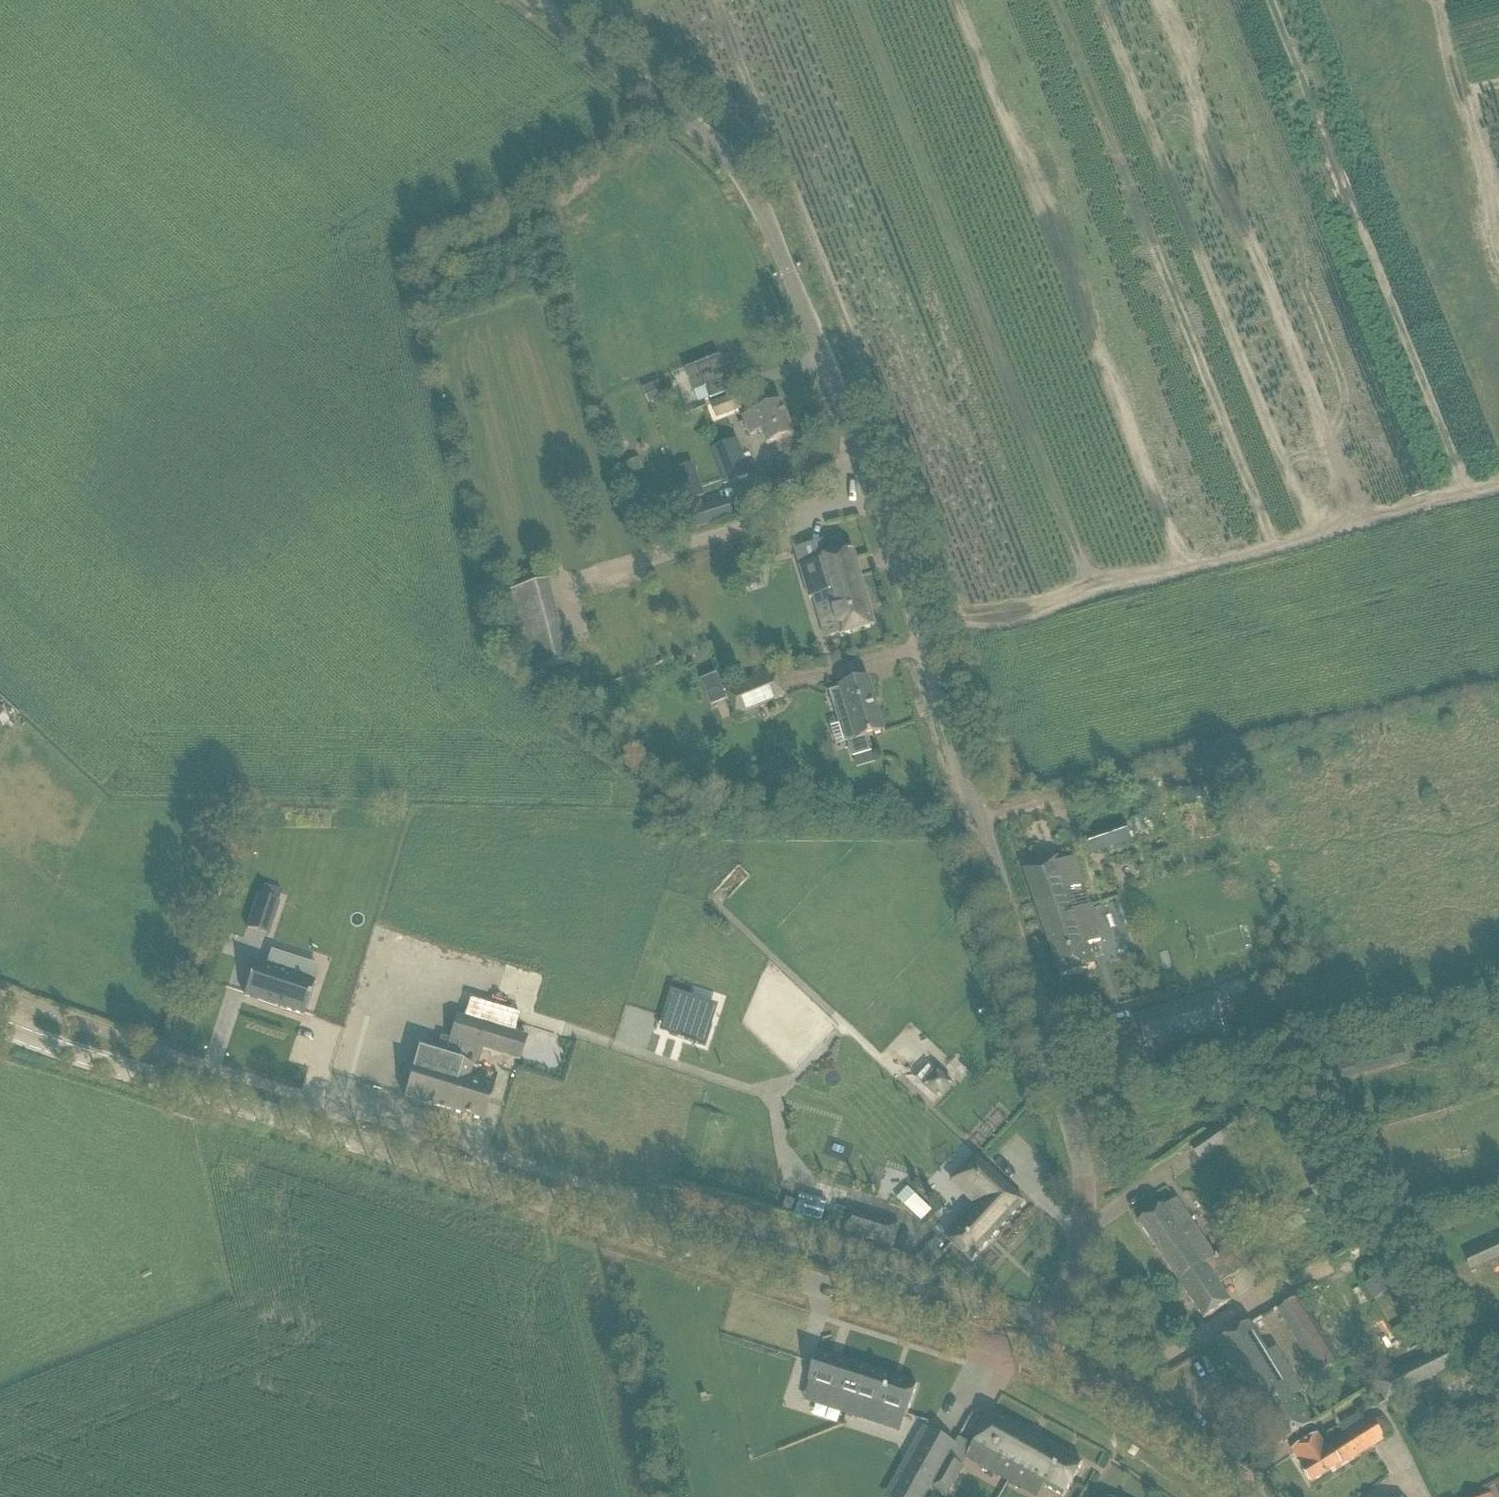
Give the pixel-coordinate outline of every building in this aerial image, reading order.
[(722,369),(690,386),(695,397),(706,391),(712,402),(733,390),(722,369)] [(659,382),(643,388),(649,404),(650,403),(665,397),(664,395),(659,382)] [(712,402),(716,418),(735,411),(733,406),(738,404),(733,390),(712,402)] [(744,416),(751,434),(762,430),(767,444),(794,434),(782,402),(744,416)] [(714,448),(728,483),(750,474),(737,439),(714,448)] [(689,509),(694,528),(733,516),(728,498),(689,509)] [(794,549),(799,565),(800,565),(809,598),(828,593),(840,636),(875,626),(853,549),(825,557),(820,541),(794,549)] [(506,591),(517,640),(526,637),(535,669),(570,660),(549,580),(506,591)] [(724,689),(736,716),(785,696),(774,668),(724,689)] [(834,691),(844,724),(851,722),(856,738),(849,740),(853,756),(872,750),(868,736),(885,731),(869,677),(840,685),(841,689),(834,691)] [(1083,834),(1090,853),(1131,839),(1125,819),(1083,834)] [(1076,910),(1069,890),(1082,885),(1073,858),(1060,862),(1058,857),(1044,861),(1045,864),(1036,867),(1035,864),(1023,868),(1042,921),(1076,910)] [(263,876),(258,890),(278,896),(282,882),(263,876)] [(1089,905),(1076,910),(1042,921),(1061,977),(1095,965),(1088,944),(1101,940),(1089,905)] [(258,943),(248,976),(308,995),(318,962),(301,957),(306,943),(275,933),(271,947),(258,943)] [(673,991),(663,1023),(670,1025),(668,1033),(705,1045),(712,1024),(701,1021),(704,1013),(686,1007),(689,996),(673,991)] [(520,1059),(527,1036),(471,1019),(456,1015),(449,1038),(439,1036),(434,1054),(419,1049),(410,1077),(404,1097),(484,1121),(490,1102),(494,1088),(468,1081),(472,1066),(476,1067),(482,1048),(520,1059)] [(928,1066),(918,1077),(924,1083),(934,1071),(928,1066)] [(937,1075),(925,1088),(939,1100),(951,1087),(937,1075)] [(980,1201),(946,1237),(971,1260),(1024,1203),(976,1157),(956,1178),(957,1179),(980,1201)] [(922,1219),(932,1208),(915,1192),(905,1203),(922,1219)] [(1155,1210),(1139,1221),(1180,1282),(1205,1319),(1221,1308),(1232,1301),(1220,1284),(1214,1274),(1236,1259),(1242,1267),(1253,1260),(1240,1242),(1239,1240),(1215,1256),(1177,1199),(1167,1206),(1165,1203),(1155,1210)] [(844,1231),(893,1246),(899,1225),(895,1223),(894,1226),(850,1212),(844,1231)] [(934,1237),(925,1247),(931,1253),(936,1258),(942,1252),(937,1248),(941,1243),(934,1237)] [(1384,1273),(1373,1280),(1381,1293),(1392,1286),(1384,1273)] [(1378,1297),(1397,1324),(1421,1307),(1401,1280),(1378,1297)] [(1340,1363),(1299,1297),(1278,1310),(1319,1375),(1340,1363)] [(1284,1379),(1271,1357),(1250,1323),(1217,1343),(1280,1445),(1312,1425),(1284,1379)] [(818,1352),(808,1383),(823,1388),(817,1405),(852,1417),(858,1400),(906,1415),(907,1416),(917,1384),(818,1352)] [(980,1466),(1007,1481),(1032,1435),(991,1413),(973,1446),(987,1454),(980,1466)] [(1303,1471),(1312,1486),(1341,1467),(1385,1440),(1374,1421),(1327,1450),(1319,1436),(1293,1452),(1304,1470),(1303,1471)] [(948,1458),(955,1445),(929,1431),(893,1496),(926,1496),(932,1487),(948,1458)] [(1032,1435),(1007,1481),(1020,1488),(1027,1476),(1064,1496),(1082,1463),(1032,1435)] [(964,1466),(948,1458),(932,1487),(948,1496),(964,1466)]
